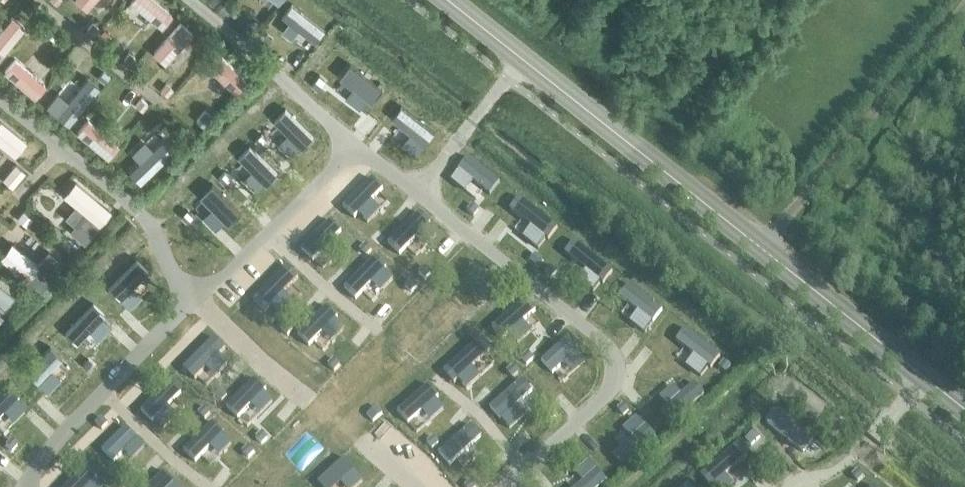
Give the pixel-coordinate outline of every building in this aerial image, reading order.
[(86,9),(94,0),(77,0),(86,9)] [(162,27),(173,14),(155,0),(130,0),(129,1),(162,27)] [(316,47),(326,35),(291,8),(281,21),(289,27),(282,36),(292,44),(299,35),(316,47)] [(0,31),(0,57),(25,26),(13,16),(0,31)] [(165,63),(193,33),(181,21),(152,52),(165,63)] [(201,60),(237,93),(248,81),(212,48),(201,60)] [(14,59),(3,71),(35,98),(46,86),(14,59)] [(382,84),(349,59),(339,72),(346,77),(336,89),(359,106),(368,94),(371,97),(382,84)] [(91,70),(66,102),(80,112),(104,80),(91,70)] [(435,128),(401,101),(391,114),(410,128),(401,139),(417,152),(435,128)] [(286,114),(275,126),(288,139),(279,148),(291,161),(301,151),(303,153),(314,143),(286,114)] [(87,119),(76,132),(109,158),(119,146),(87,119)] [(0,123),(0,148),(15,161),(27,146),(0,123)] [(163,138),(128,172),(139,184),(175,150),(163,138)] [(250,151),(239,163),(252,176),(243,185),(255,198),(265,188),(267,190),(278,180),(250,151)] [(498,179),(467,154),(457,166),(458,167),(450,177),(465,190),(474,179),(489,191),(498,179)] [(382,185),(371,175),(343,204),(354,215),(357,211),(366,221),(380,208),(370,197),(382,185)] [(76,184),(63,200),(76,210),(66,222),(75,230),(70,235),(85,248),(100,230),(112,215),(76,184)] [(211,190),(200,201),(213,214),(203,223),(216,236),(226,226),(228,228),(239,218),(211,190)] [(557,224),(518,194),(508,207),(522,218),(514,228),(536,245),(544,235),(547,237),(557,224)] [(430,220),(418,209),(388,241),(399,251),(412,238),(421,247),(434,234),(425,225),(430,220)] [(329,217),(300,247),(312,257),(322,246),(332,255),(344,243),(335,234),(341,228),(329,217)] [(611,268),(573,237),(563,249),(585,267),(576,277),(591,289),(600,278),(602,280),(611,268)] [(0,257),(40,290),(62,262),(48,251),(37,264),(11,243),(0,257)] [(385,265),(374,254),(344,286),(356,297),(371,280),(381,289),(393,276),(383,267),(385,265)] [(149,276),(137,265),(109,293),(130,313),(143,300),(134,291),(149,276)] [(298,284),(287,274),(254,308),(265,319),(271,313),(280,322),(293,309),(284,300),(298,284)] [(662,307),(629,281),(619,294),(638,308),(629,319),(644,330),(662,307)] [(4,307),(13,295),(0,284),(0,304),(4,307)] [(534,308),(523,296),(491,325),(501,336),(508,330),(518,341),(531,329),(522,319),(534,308)] [(95,309),(66,338),(77,349),(90,336),(98,344),(112,330),(104,321),(105,320),(95,309)] [(337,325),(325,313),(298,343),(310,354),(322,340),(332,349),(344,336),(335,327),(337,325)] [(720,353),(684,326),(675,338),(693,352),(685,363),(700,374),(708,363),(710,365),(720,353)] [(585,358),(564,336),(541,357),(553,370),(564,360),(572,370),(585,358)] [(489,350),(478,337),(442,367),(453,381),(457,377),(466,387),(480,374),(472,364),(489,350)] [(224,355),(213,344),(182,376),(194,386),(205,374),(215,384),(227,371),(218,362),(224,355)] [(62,363),(50,350),(26,374),(48,396),(62,383),(52,373),(62,363)] [(531,388),(521,376),(489,405),(508,427),(523,414),(514,404),(531,388)] [(679,391),(672,383),(658,395),(666,404),(660,409),(671,421),(704,392),(693,379),(679,391)] [(437,394),(427,382),(395,408),(406,421),(421,409),(430,419),(444,407),(435,396),(437,394)] [(266,396),(253,385),(226,415),(238,425),(250,412),(260,421),(273,407),(263,399),(266,396)] [(181,400),(169,389),(140,418),(151,429),(154,426),(163,435),(176,422),(167,413),(181,400)] [(0,404),(0,427),(4,423),(13,432),(26,419),(17,410),(19,407),(7,396),(0,404)] [(814,441),(775,407),(765,419),(804,453),(814,441)] [(655,434),(636,414),(623,427),(631,435),(612,453),(623,464),(655,434)] [(481,434),(470,422),(437,450),(448,463),(481,434)] [(222,440),(210,429),(183,458),(194,469),(207,455),(217,465),(229,451),(219,442),(222,440)] [(145,453),(124,433),(102,456),(114,468),(123,458),(132,467),(145,453)] [(745,459),(734,448),(702,477),(712,486),(714,486),(745,459)] [(318,479),(326,486),(333,486),(341,480),(347,486),(353,486),(363,477),(355,468),(356,467),(345,455),(318,479)] [(587,458),(574,471),(582,479),(574,486),(597,486),(606,478),(587,458)] [(85,474),(73,486),(95,486),(97,485),(85,474)] [(163,478),(155,486),(172,486),(163,478)]
